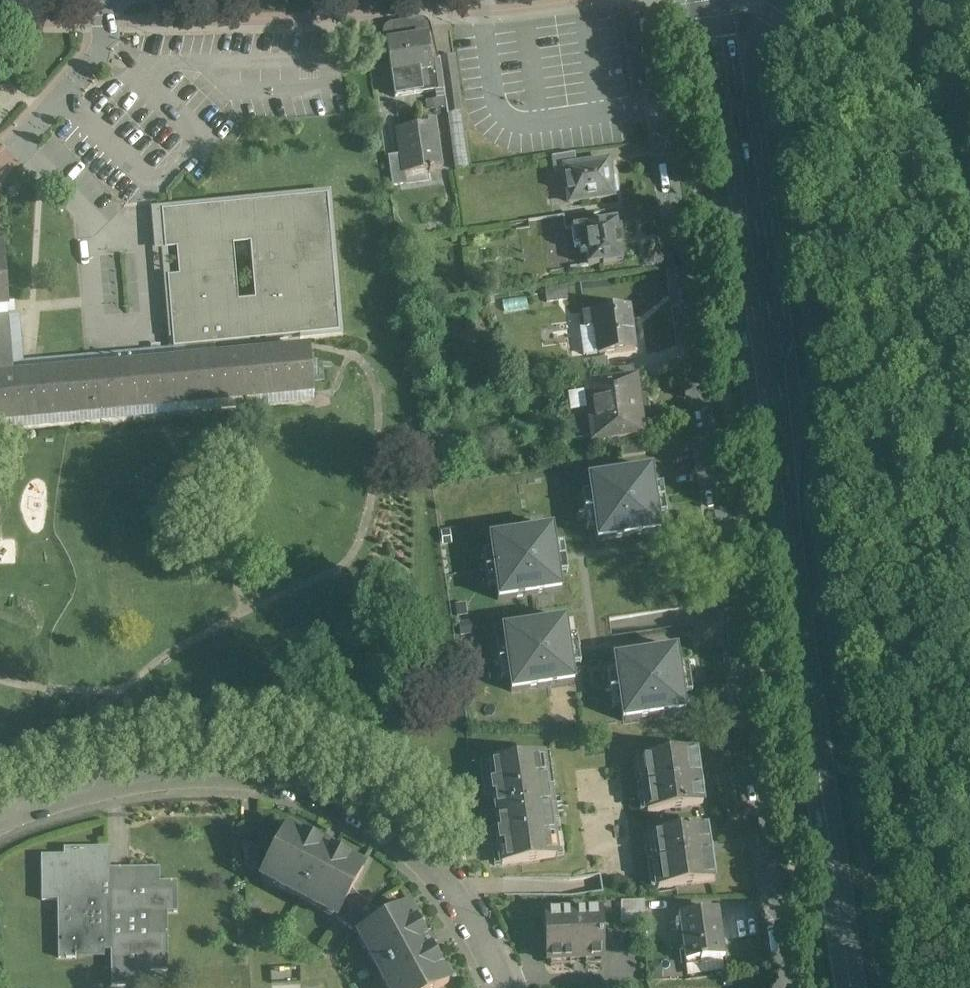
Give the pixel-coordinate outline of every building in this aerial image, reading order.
[(418,20),(392,24),(386,28),(384,34),(385,42),(387,42),(395,97),(434,91),(434,92),(443,90),(447,115),(448,115),(463,113),(455,58),(435,61),(434,51),(435,51),(429,27),(425,22),(418,20)] [(463,113),(448,115),(455,171),(470,168),(463,113)] [(421,125),(397,129),(401,154),(404,174),(428,170),(429,171),(432,171),(432,170),(440,168),(433,119),(420,121),(421,125)] [(563,167),(572,165),(576,165),(574,153),(551,157),(554,173),(564,172),(564,171),(563,167)] [(401,154),(388,156),(392,186),(406,184),(404,174),(401,154)] [(610,179),(609,172),(609,171),(607,160),(564,167),(569,202),(613,196),(613,193),(617,192),(617,191),(615,179),(610,179)] [(186,347),(211,345),(211,344),(339,333),(327,195),(162,209),(165,249),(176,247),(179,275),(167,276),(173,347),(186,346),(186,347)] [(534,264),(553,261),(554,261),(570,259),(564,216),(528,220),(534,264)] [(602,266),(610,265),(611,264),(622,263),(621,256),(625,256),(623,241),(620,225),(617,225),(617,220),(597,223),(597,225),(573,228),(575,248),(576,248),(580,248),(581,253),(586,253),(588,265),(602,263),(602,266)] [(545,289),(545,291),(545,292),(547,301),(567,298),(565,286),(545,288),(545,289)] [(594,325),(595,327),(598,353),(634,349),(628,306),(584,312),(585,326),(594,325)] [(11,362),(8,318),(0,318),(0,422),(312,396),(312,397),(314,397),(309,348),(215,356),(214,345),(211,345),(186,347),(11,362)] [(584,373),(588,373),(589,373),(608,370),(607,357),(583,361),(584,373)] [(632,366),(630,366),(629,366),(608,369),(608,370),(610,370),(611,381),(634,378),(632,366)] [(585,395),(583,395),(582,395),(568,397),(570,413),(571,413),(587,412),(591,443),(609,440),(610,441),(643,436),(641,417),(646,416),(643,396),(638,396),(637,396),(635,378),(598,383),(584,385),(585,395)] [(652,469),(587,477),(595,541),(660,533),(652,469)] [(554,527),(488,535),(496,599),(561,591),(554,527)] [(566,619),(501,627),(509,691),(574,683),(566,619)] [(678,648),(613,656),(621,720),(686,712),(678,648)] [(694,750),(650,756),(649,756),(639,757),(646,811),(701,803),(694,750)] [(494,797),(496,812),(551,805),(548,788),(546,788),(545,787),(541,754),(516,758),(515,758),(486,762),(491,796),(491,797),(494,796),(494,797)] [(553,822),(551,805),(496,812),(499,828),(495,829),(501,864),(555,856),(550,823),(551,822),(553,822)] [(650,834),(652,846),(658,887),(713,879),(705,826),(650,834)] [(351,890),(363,869),(330,851),(331,850),(321,845),(320,844),(319,845),(287,828),(261,877),(336,918),(351,890)] [(111,950),(112,981),(112,986),(150,985),(150,970),(168,970),(167,941),(160,941),(159,913),(177,913),(177,883),(159,883),(158,869),(109,870),(109,848),(65,849),(64,856),(42,856),(42,901),(58,901),(59,959),(75,958),(75,951),(111,950)] [(336,918),(347,925),(369,905),(351,890),(336,918)] [(645,923),(645,909),(645,908),(645,900),(621,900),(621,924),(645,923)] [(347,925),(358,934),(386,919),(369,905),(347,925)] [(386,919),(358,934),(387,987),(440,987),(448,984),(447,982),(430,951),(431,951),(431,949),(426,940),(425,940),(424,940),(407,908),(386,919)] [(601,911),(600,911),(599,911),(545,913),(547,961),(602,959),(601,911)] [(681,915),(681,919),(687,961),(700,959),(701,961),(723,958),(718,919),(715,919),(714,911),(681,915)]
